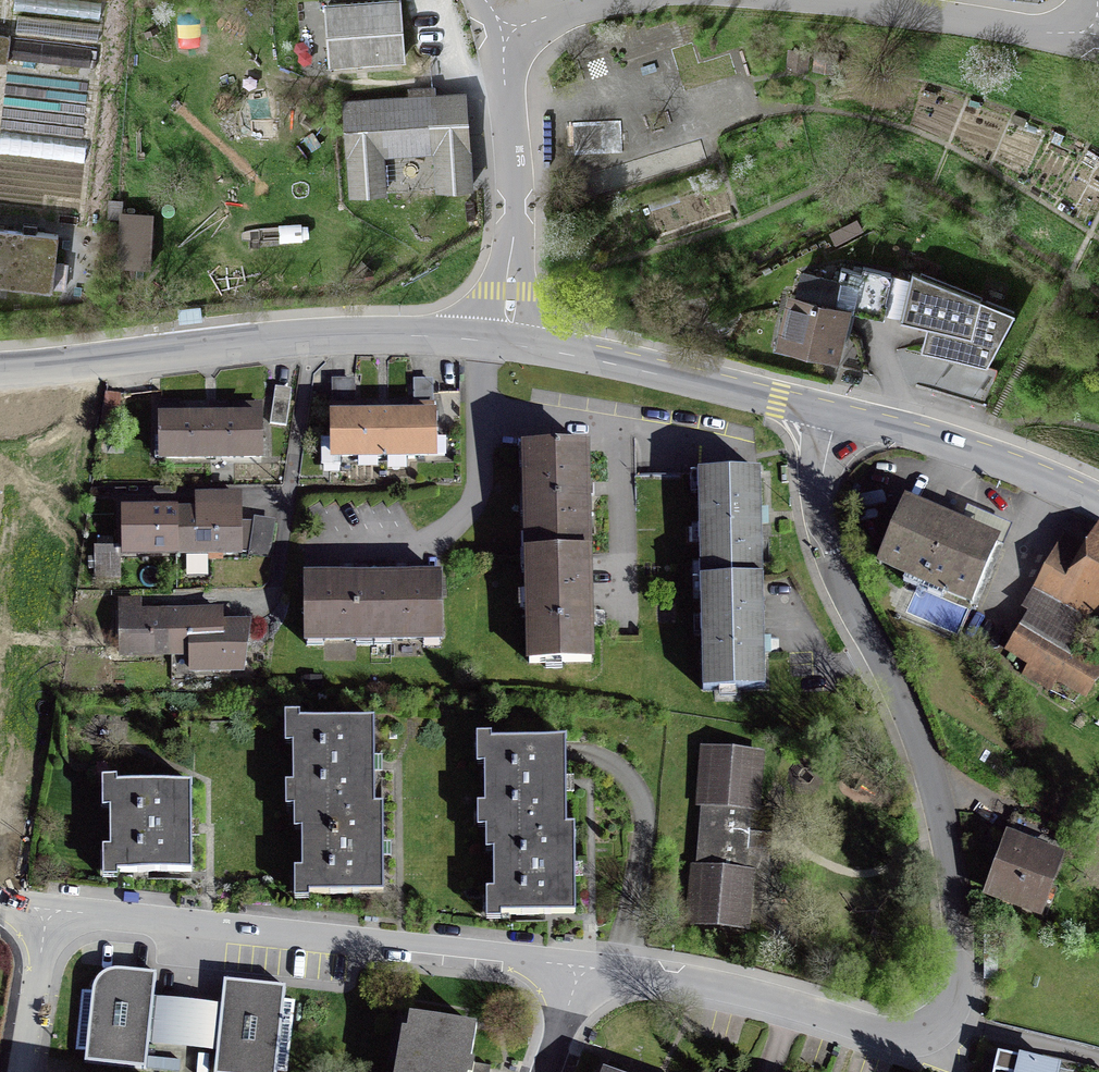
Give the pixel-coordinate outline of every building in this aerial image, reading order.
[(334,66),(401,61),(397,0),(353,0),(329,2),(334,66)] [(0,36),(0,61),(92,72),(95,48),(0,36)] [(407,99),(340,106),(349,198),(386,194),(382,157),(432,152),(436,190),(470,187),(464,121),(438,123),(434,90),(407,93),(407,99)] [(614,121),(561,124),(564,168),(616,165),(614,121)] [(0,138),(0,147),(85,160),(88,139),(2,126),(0,138)] [(118,254),(153,255),(154,203),(120,202),(118,254)] [(0,229),(0,288),(55,292),(59,233),(0,229)] [(913,275),(910,284),(891,279),(863,273),(862,278),(839,274),(838,281),(802,273),(796,299),(786,297),(773,350),(836,365),(848,311),(904,324),(973,342),(981,307),(913,275)] [(292,393),(276,390),(270,424),(286,426),(292,393)] [(154,458),(259,456),(258,411),(226,412),(193,412),(153,413),(154,458)] [(326,464),(435,463),(434,418),(408,419),(361,419),(326,419),(326,464)] [(587,445),(519,448),(520,555),(588,553),(591,553),(587,445)] [(700,506),(701,582),(763,580),(761,474),(699,475),(700,506)] [(699,475),(634,478),(635,508),(700,506),(699,475)] [(185,509),(163,510),(152,510),(152,500),(121,500),(122,554),(239,552),(238,497),(191,498),(191,509),(185,509)] [(881,566),(971,603),(995,547),(1003,551),(1013,529),(968,510),(959,529),(906,507),(881,566)] [(1098,621),(1098,518),(1098,517),(1079,549),(1059,537),(1020,605),(1028,609),(1019,625),(1072,655),(1076,648),(1094,618),(1098,621)] [(274,524),(255,521),(250,553),(269,556),(274,524)] [(120,549),(96,550),(96,578),(121,577),(120,549)] [(523,664),(591,662),(588,553),(520,555),(523,664)] [(306,643),(444,640),(442,578),(408,579),(341,580),(305,581),(306,643)] [(765,689),(763,580),(701,582),(703,690),(765,689)] [(120,655),(191,653),(191,669),(244,669),(251,626),(226,626),(226,613),(197,613),(150,613),(141,613),(140,604),(119,604),(120,655)] [(1019,625),(1004,650),(1028,663),(1021,675),(1051,692),(1057,681),(1086,698),(1098,675),(1098,661),(1076,648),(1072,655),(1019,625)] [(381,804),(374,804),(374,766),(374,724),(297,724),(297,777),(297,807),(306,807),(306,891),(381,892),(381,848),(381,804)] [(577,826),(569,825),(569,787),(570,739),(495,738),(488,738),(488,829),(499,829),(498,913),(576,913),(577,870),(577,826)] [(758,876),(772,877),(778,817),(767,816),(773,755),(704,748),(699,809),(704,810),(698,870),(693,869),(687,930),(752,937),(758,876)] [(115,871),(190,871),(190,827),(190,785),(115,785),(115,871)] [(993,888),(1049,910),(1072,853),(1016,830),(993,888)] [(224,980),(221,1005),(154,998),(156,973),(117,969),(108,971),(99,976),(95,982),(92,990),(82,989),(77,1035),(76,1049),(85,1050),(84,1063),(146,1070),(148,1056),(149,1043),(216,1050),(214,1071),(277,1071),(277,1070),(287,1071),(294,1000),(284,999),(285,986),(224,980)] [(479,1028),(410,1016),(400,1071),(471,1071),(479,1028)] [(1057,1069),(999,1054),(994,1071),(1056,1071),(1057,1069)]
